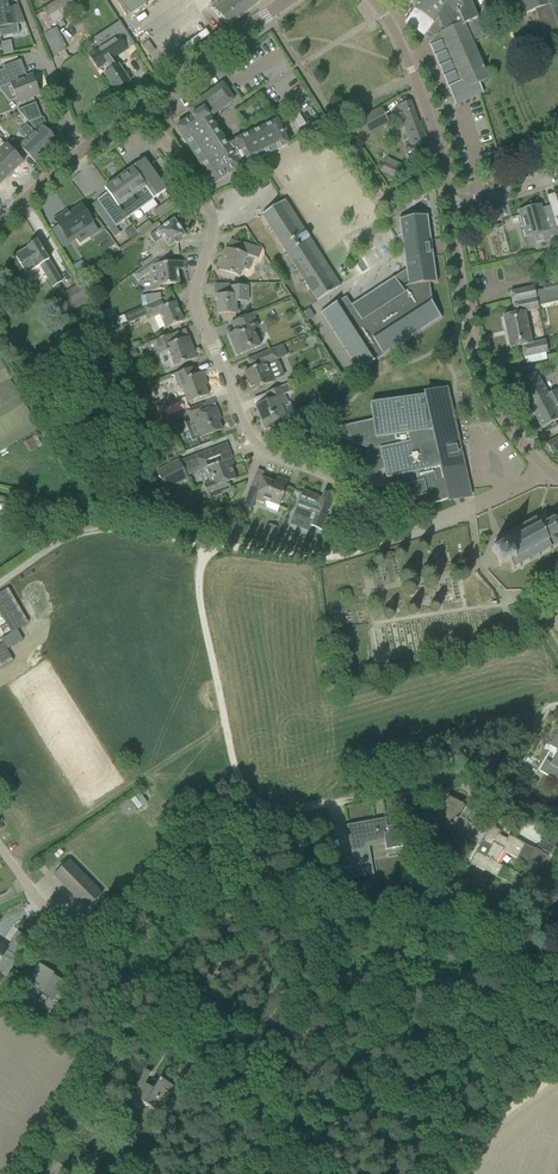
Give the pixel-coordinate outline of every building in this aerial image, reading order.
[(52,25),(63,19),(78,10),(72,0),(59,0),(43,9),(52,25)] [(130,15),(151,0),(119,0),(130,15)] [(212,8),(219,18),(221,16),(229,26),(261,1),(260,0),(222,0),(212,8)] [(407,19),(427,33),(425,35),(426,36),(432,40),(429,44),(452,95),(456,105),(479,95),(480,94),(483,93),(479,83),(488,79),(483,68),(471,41),(489,33),(484,22),(480,24),(470,0),(421,0),(407,19)] [(526,13),(535,11),(545,41),(557,37),(557,29),(548,0),(522,0),(526,13)] [(557,29),(557,0),(548,0),(557,29)] [(0,2),(0,36),(13,34),(11,25),(16,24),(25,23),(18,5),(8,7),(7,1),(0,2)] [(114,38),(89,55),(98,69),(107,63),(111,70),(104,74),(115,90),(129,81),(119,65),(114,58),(128,49),(125,43),(131,39),(121,24),(109,31),(114,38)] [(44,34),(55,56),(67,49),(56,28),(44,34)] [(1,42),(4,54),(14,52),(11,40),(1,42)] [(0,71),(0,88),(11,84),(18,103),(33,97),(40,94),(33,77),(33,75),(26,77),(22,68),(19,61),(2,67),(3,70),(0,71)] [(227,145),(222,136),(226,133),(221,127),(217,129),(209,117),(234,100),(222,84),(187,109),(192,116),(191,116),(192,117),(176,127),(213,184),(241,166),(241,165),(247,162),(248,164),(288,144),(277,121),(227,145)] [(407,150),(409,156),(413,167),(425,163),(419,147),(426,144),(411,100),(400,105),(406,122),(403,123),(412,148),(407,150)] [(17,110),(29,123),(42,118),(36,103),(17,110)] [(351,124),(359,138),(389,122),(381,108),(351,124)] [(299,112),(293,115),(301,128),(306,124),(299,112)] [(20,147),(35,163),(58,142),(43,126),(20,147)] [(10,175),(24,162),(7,145),(6,146),(0,139),(0,165),(10,175)] [(115,177),(114,178),(113,180),(112,182),(111,184),(105,188),(109,193),(98,201),(105,210),(116,226),(126,218),(128,220),(136,215),(135,212),(147,203),(158,195),(159,194),(160,193),(161,191),(161,190),(161,189),(162,188),(162,186),(161,185),(161,184),(161,183),(160,182),(144,160),(135,166),(136,168),(133,170),(132,168),(129,170),(131,172),(126,176),(124,174),(124,175),(122,172),(120,173),(118,174),(117,176),(115,177)] [(381,171),(396,179),(402,168),(388,160),(386,164),(381,171)] [(0,165),(0,185),(10,175),(0,165)] [(550,206),(553,216),(557,215),(557,196),(555,197),(557,204),(550,206)] [(171,198),(163,204),(167,210),(175,204),(171,198)] [(268,225),(317,302),(341,287),(285,200),(262,215),(268,225)] [(98,201),(92,205),(110,230),(116,226),(105,210),(98,201)] [(61,230),(67,240),(84,229),(89,237),(99,231),(82,205),(62,218),(67,226),(61,230)] [(550,206),(542,208),(541,205),(518,211),(526,238),(548,231),(549,236),(557,234),(557,233),(553,216),(550,206)] [(159,207),(154,211),(158,217),(163,213),(159,207)] [(406,270),(351,305),(346,297),(320,313),(358,372),(442,318),(432,304),(430,283),(437,282),(428,215),(399,219),(406,270)] [(141,263),(143,267),(156,257),(169,256),(179,254),(178,244),(179,244),(179,243),(180,243),(180,242),(180,241),(180,240),(186,236),(183,231),(183,230),(183,229),(183,228),(183,227),(182,226),(182,225),(181,224),(180,223),(179,223),(177,222),(176,222),(174,219),(149,236),(154,243),(150,245),(151,256),(141,263)] [(492,220),(483,222),(486,231),(495,229),(492,220)] [(494,227),(503,256),(511,253),(502,224),(494,227)] [(63,240),(58,244),(63,252),(68,248),(63,240)] [(28,248),(15,256),(21,266),(26,275),(33,270),(40,266),(52,285),(53,288),(54,287),(59,284),(63,282),(61,278),(49,260),(50,260),(44,251),(37,241),(33,243),(27,247),(28,248)] [(219,270),(230,274),(240,277),(247,256),(258,259),(261,250),(240,243),(238,252),(226,248),(219,270)] [(179,284),(178,270),(183,269),(182,261),(170,263),(169,256),(156,257),(143,267),(133,275),(138,282),(150,273),(153,291),(168,289),(167,285),(179,284)] [(81,261),(73,266),(81,278),(89,273),(81,261)] [(535,292),(534,287),(510,292),(515,314),(503,316),(510,349),(522,346),(524,357),(548,352),(545,341),(531,344),(525,312),(539,309),(537,302),(557,298),(557,282),(543,285),(544,290),(535,292)] [(64,292),(60,295),(67,307),(88,294),(81,283),(64,292)] [(236,314),(236,302),(248,302),(248,286),(230,286),(230,295),(217,295),(217,314),(236,314)] [(160,294),(146,296),(147,305),(149,304),(150,304),(161,299),(160,294)] [(147,305),(143,307),(149,319),(153,317),(160,314),(163,323),(166,329),(173,326),(178,323),(184,321),(175,302),(164,307),(161,299),(150,304),(149,304),(147,305)] [(303,313),(309,321),(315,317),(309,309),(303,313)] [(132,312),(124,315),(126,321),(135,317),(132,312)] [(260,346),(253,330),(259,328),(253,313),(246,316),(235,321),(232,322),(235,331),(228,334),(237,356),(248,351),(260,346)] [(113,322),(108,324),(114,333),(118,331),(113,322)] [(172,334),(152,342),(157,356),(168,352),(174,366),(196,358),(189,337),(175,342),(172,334)] [(279,359),(279,358),(287,355),(283,344),(248,359),(252,369),(244,372),(248,380),(245,381),(249,392),(274,382),(266,365),(279,359)] [(3,449),(39,428),(15,388),(17,387),(0,359),(0,451),(3,449)] [(174,374),(180,391),(183,390),(188,403),(208,395),(205,386),(207,385),(203,372),(196,374),(193,367),(174,374)] [(542,429),(557,420),(557,414),(555,409),(557,407),(557,390),(557,389),(548,395),(536,373),(517,383),(542,429)] [(255,406),(265,430),(287,421),(281,406),(287,404),(284,395),(290,392),(287,384),(266,393),(269,400),(255,406)] [(459,446),(446,389),(433,392),(433,393),(434,394),(425,395),(370,403),(373,420),(372,420),(323,431),(367,448),(364,480),(384,470),(386,479),(396,476),(398,487),(397,487),(405,513),(448,499),(459,496),(459,498),(459,499),(470,496),(464,470),(461,471),(459,465),(463,465),(460,452),(456,452),(455,447),(459,446)] [(305,409),(309,418),(322,413),(318,403),(305,409)] [(221,420),(216,407),(205,411),(203,404),(185,410),(187,414),(191,426),(196,424),(201,438),(222,430),(218,421),(221,420)] [(174,419),(187,414),(185,410),(173,415),(174,419)] [(32,437),(22,443),(28,453),(38,447),(32,437)] [(547,443),(553,454),(557,451),(557,437),(547,443)] [(204,485),(209,499),(223,494),(222,493),(231,489),(228,482),(235,479),(230,464),(232,463),(231,459),(232,459),(227,444),(180,461),(179,459),(156,470),(162,483),(166,489),(166,490),(188,479),(187,476),(206,469),(211,483),(204,485)] [(278,508),(284,493),(288,482),(276,477),(274,483),(262,478),(258,488),(251,485),(247,496),(243,508),(251,511),(255,500),(266,504),(265,505),(266,508),(277,512),(278,508)] [(159,485),(156,486),(159,492),(161,491),(166,489),(162,483),(159,485)] [(328,511),(334,496),(324,492),(322,497),(303,490),(299,501),(294,515),(291,522),(306,527),(308,520),(313,522),(312,526),(321,530),(327,515),(326,515),(327,511),(328,511)] [(493,552),(499,564),(498,567),(501,567),(501,565),(510,560),(513,567),(512,570),(514,570),(514,568),(518,566),(519,568),(521,567),(520,565),(528,560),(529,563),(530,562),(530,561),(538,556),(539,557),(540,556),(539,554),(549,549),(550,551),(551,550),(550,548),(557,544),(557,536),(557,535),(557,520),(553,519),(552,516),(551,516),(551,519),(549,520),(545,513),(498,538),(496,538),(496,539),(498,540),(501,546),(494,550),(492,549),(491,552),(493,552)] [(328,518),(325,528),(333,531),(337,522),(328,518)] [(0,593),(0,605),(13,597),(9,590),(8,588),(0,593)] [(0,605),(0,614),(1,616),(18,606),(13,597),(0,605)] [(18,606),(1,616),(6,624),(23,614),(18,606)] [(23,614),(6,624),(11,633),(17,630),(28,623),(23,614)] [(513,627),(514,632),(515,636),(529,632),(527,623),(513,627)] [(11,633),(1,639),(3,644),(7,650),(23,640),(17,630),(11,633)] [(0,645),(0,658),(5,666),(13,661),(7,650),(3,644),(0,645)] [(557,730),(549,745),(557,751),(551,763),(546,760),(540,771),(557,781),(557,780),(557,730)] [(131,795),(137,808),(147,803),(142,791),(131,795)] [(459,836),(458,838),(470,844),(482,820),(471,815),(473,810),(448,796),(437,817),(444,820),(440,826),(459,836)] [(354,866),(337,869),(336,869),(339,881),(357,878),(356,873),(368,871),(363,841),(384,837),(386,850),(403,847),(399,825),(378,829),(376,821),(347,826),(354,866)] [(526,864),(520,876),(527,880),(548,856),(509,836),(506,841),(497,836),(500,831),(490,826),(470,863),(490,874),(502,851),(526,864)] [(553,857),(557,847),(557,839),(545,833),(536,848),(553,857)] [(78,900),(82,896),(91,905),(102,894),(96,887),(69,860),(53,875),(78,900)] [(29,939),(17,931),(12,940),(24,948),(29,939)] [(4,974),(15,956),(6,950),(0,946),(0,972),(4,974)] [(29,981),(37,986),(35,989),(48,998),(42,1007),(49,1012),(46,1017),(55,1022),(63,1010),(51,1002),(52,1001),(53,1001),(58,993),(56,992),(63,982),(52,975),(53,973),(40,964),(29,981)] [(154,1089),(145,1083),(151,1073),(146,1070),(131,1095),(158,1112),(174,1086),(160,1078),(154,1089)] [(175,1088),(183,1093),(193,1078),(185,1073),(175,1088)]
